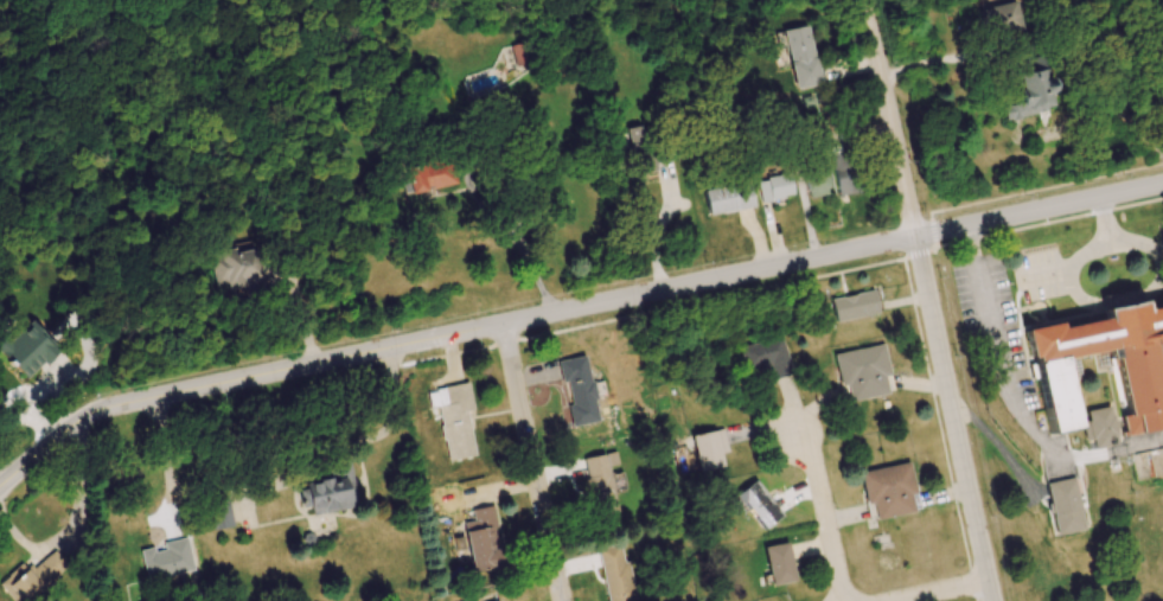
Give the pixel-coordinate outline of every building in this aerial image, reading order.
[(976,9),(981,36),(1019,29),(1014,2),(976,9)] [(795,89),(820,84),(809,25),(784,30),(795,89)] [(1040,113),(1039,108),(1049,106),(1047,93),(1052,92),(1047,68),(1014,74),(1018,99),(1000,103),(1003,120),(1040,113)] [(628,127),(634,173),(657,170),(654,148),(644,149),(641,126),(628,127)] [(836,196),(859,193),(853,150),(831,153),(836,196)] [(456,185),(452,160),(407,169),(411,193),(456,185)] [(807,198),(828,194),(824,169),(802,174),(807,198)] [(757,180),(760,201),(793,196),(789,174),(757,180)] [(708,215),(754,206),(749,181),(703,190),(708,215)] [(260,247),(212,253),(217,291),(264,285),(260,247)] [(1042,433),(1073,429),(1063,357),(1106,351),(1107,360),(1114,359),(1124,434),(1162,428),(1162,401),(1160,402),(1152,340),(1162,338),(1162,297),(1140,300),(1139,290),(1101,296),(1105,318),(1028,329),(1042,433)] [(830,297),(833,320),(877,315),(874,292),(830,297)] [(0,338),(0,352),(26,379),(57,350),(29,321),(9,340),(4,334),(0,338)] [(741,347),(748,375),(771,368),(774,378),(793,373),(783,336),(741,347)] [(849,401),(888,394),(885,376),(889,375),(883,344),(833,354),(839,386),(846,384),(849,401)] [(564,383),(574,425),(593,421),(578,356),(556,361),(561,383),(564,383)] [(426,390),(430,408),(437,407),(447,461),(475,456),(466,411),(472,409),(467,383),(426,390)] [(1083,441),(1090,440),(1092,449),(1114,445),(1107,406),(1084,410),(1086,420),(1079,421),(1083,441)] [(699,471),(724,466),(721,453),(728,451),(723,428),(691,436),(699,471)] [(616,512),(604,454),(581,458),(593,517),(616,512)] [(298,484),(303,508),(309,506),(311,515),(357,506),(348,462),(327,466),(329,478),(298,484)] [(868,520),(917,511),(914,496),(916,496),(909,462),(859,472),(868,520)] [(1043,484),(1055,536),(1083,529),(1071,477),(1043,484)] [(735,494),(760,531),(781,516),(756,480),(735,494)] [(211,529),(231,526),(228,498),(207,501),(211,529)] [(503,567),(492,505),(471,509),(473,521),(463,522),(472,572),(503,567)] [(140,549),(146,580),(194,570),(187,538),(163,543),(164,550),(154,552),(153,547),(140,549)] [(763,547),(771,586),(795,581),(787,542),(763,547)] [(626,560),(622,561),(619,546),(597,551),(607,600),(634,600),(626,560)] [(21,563),(0,582),(16,600),(27,600),(68,567),(54,549),(28,571),(21,563)]
